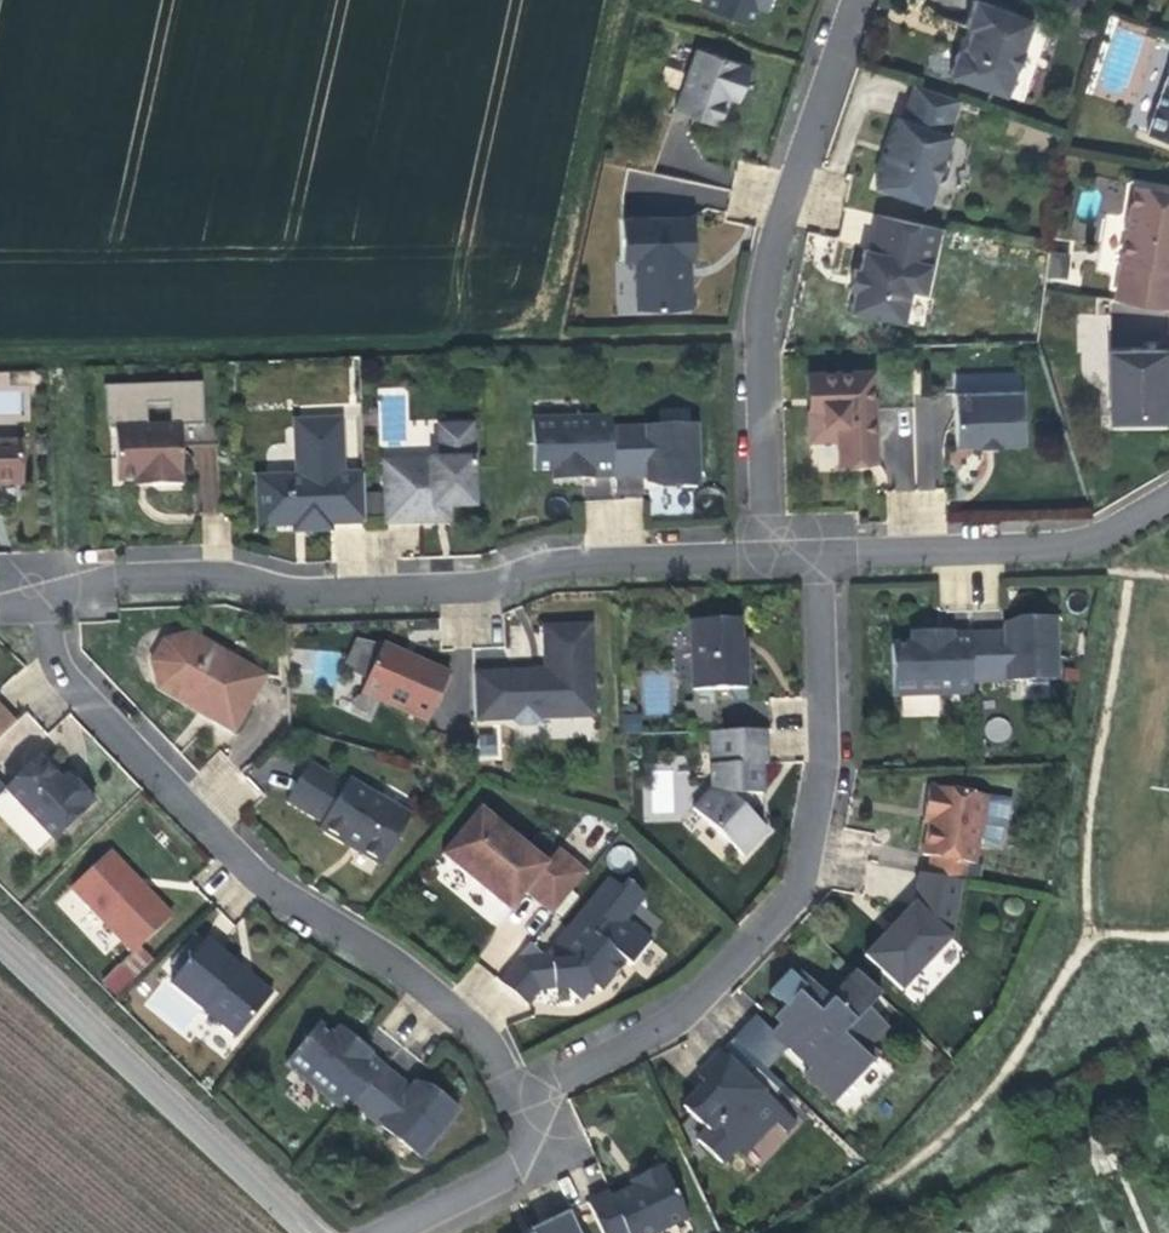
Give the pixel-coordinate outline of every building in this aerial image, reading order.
[(748,25),(755,6),(757,0),(703,0),(700,8),(748,25)] [(764,9),(767,0),(757,0),(755,6),(764,9)] [(977,0),(975,0),(966,26),(971,28),(964,48),(957,52),(949,75),(1006,95),(1013,73),(1009,64),(1016,44),(1023,47),(1032,20),(977,0)] [(1083,0),(1068,0),(1064,10),(1079,14),(1083,0)] [(966,26),(957,52),(964,48),(971,28),(966,26)] [(1013,73),(1023,47),(1016,44),(1009,64),(1013,73)] [(696,48),(675,109),(719,125),(729,97),(732,86),(742,89),(750,67),(696,48)] [(1146,134),(1168,142),(1168,70),(1146,134)] [(946,133),(958,100),(913,84),(902,118),(899,118),(875,186),(927,203),(934,183),(935,183),(944,179),(949,166),(945,156),(943,155),(950,135),(946,133)] [(729,97),(738,100),(742,89),(732,86),(729,97)] [(1115,300),(1168,309),(1168,192),(1135,186),(1115,300)] [(850,310),(903,322),(910,290),(925,293),(940,228),(877,214),(870,250),(864,248),(859,269),(854,268),(852,276),(856,277),(854,290),(850,310)] [(638,309),(690,307),(689,276),(684,276),(684,259),(689,259),(695,259),(694,218),(622,220),(623,261),(636,261),(638,309)] [(1167,378),(1166,350),(1111,351),(1111,315),(1079,315),(1079,352),(1110,351),(1110,420),(1167,420),(1167,393),(1168,393),(1168,378),(1167,378)] [(872,371),(808,374),(809,397),(821,396),(821,408),(822,439),(839,438),(839,447),(840,462),(875,461),(872,371)] [(202,383),(108,386),(109,430),(115,429),(117,482),(134,481),(151,480),(152,487),(182,485),(181,446),(180,427),(204,426),(202,383)] [(1020,391),(954,393),(956,445),(977,444),(978,447),(988,446),(999,446),(999,443),(1022,443),(1020,391)] [(821,396),(809,397),(809,409),(821,408),(821,396)] [(925,474),(941,475),(943,397),(915,396),(914,462),(925,463),(925,474)] [(612,475),(611,428),(610,417),(532,419),(533,470),(553,469),(576,469),(576,474),(581,478),(593,478),(593,476),(612,475)] [(256,477),(259,526),(293,525),(294,531),(319,530),(330,530),(331,523),(365,523),(363,474),(343,475),(341,419),(294,420),(295,476),(256,477)] [(204,426),(180,427),(181,446),(219,444),(219,435),(209,426),(204,426)] [(442,460),(384,462),(385,524),(434,523),(433,509),(449,508),(474,507),(474,426),(440,427),(442,460)] [(695,426),(611,428),(612,475),(647,474),(647,482),(663,483),(683,482),(683,488),(698,487),(695,426)] [(19,444),(0,445),(0,483),(20,483),(19,444)] [(576,469),(553,469),(553,480),(569,479),(581,478),(576,474),(576,469)] [(449,508),(433,509),(434,523),(449,523),(449,508)] [(970,633),(971,682),(1056,679),(1054,618),(1039,618),(1039,624),(1018,625),(1003,625),(1004,632),(970,633)] [(741,652),(740,639),(740,619),(689,621),(692,690),(719,689),(747,688),(746,652),(741,652)] [(539,718),(594,716),(590,626),(543,627),(545,677),(539,677),(531,678),(531,671),(473,674),(475,720),(512,719),(519,725),(533,725),(539,718)] [(160,663),(168,647),(199,636),(189,630),(162,640),(151,662),(158,691),(210,721),(214,713),(167,684),(160,663)] [(911,644),(891,644),(893,695),(972,693),(971,682),(970,633),(950,634),(950,632),(938,632),(934,638),(934,642),(911,644)] [(911,634),(911,644),(934,642),(934,638),(938,632),(926,633),(911,634)] [(266,675),(199,636),(168,647),(160,663),(167,684),(214,713),(210,721),(234,735),(266,675)] [(367,678),(382,645),(357,639),(344,668),(367,678)] [(361,692),(427,722),(449,675),(411,658),(382,645),(367,678),(361,692)] [(719,689),(692,690),(693,732),(709,732),(721,732),(719,689)] [(16,724),(0,707),(0,739),(16,724)] [(639,734),(639,718),(623,718),(623,735),(639,734)] [(762,765),(766,765),(765,730),(721,732),(709,732),(711,788),(692,809),(742,856),(767,830),(764,828),(762,765)] [(487,754),(487,737),(475,737),(476,754),(487,754)] [(77,785),(70,792),(61,782),(38,758),(3,791),(0,788),(0,818),(37,857),(93,803),(77,785)] [(357,850),(382,865),(411,816),(348,780),(344,785),(308,763),(286,800),(322,822),(319,828),(344,843),(346,838),(359,846),(357,850)] [(67,776),(61,782),(70,792),(77,785),(67,776)] [(1010,800),(929,786),(922,822),(928,823),(922,855),(931,856),(927,874),(963,881),(966,863),(974,864),(978,845),(999,849),(1002,828),(1005,829),(1010,800)] [(546,863),(480,809),(442,855),(509,911),(524,892),(552,915),(587,873),(558,849),(546,863)] [(346,838),(344,843),(357,850),(359,846),(346,838)] [(109,851),(71,888),(134,953),(172,917),(109,851)] [(953,940),(963,881),(927,874),(920,873),(915,904),(864,956),(902,991),(953,940)] [(529,943),(499,981),(527,1004),(540,989),(554,987),(555,990),(567,988),(582,1000),(594,985),(600,990),(624,960),(632,966),(652,940),(626,919),(645,895),(629,881),(623,888),(610,878),(550,952),(550,954),(544,955),(529,943)] [(238,971),(240,969),(205,940),(170,982),(238,1037),(272,994),(250,976),(248,978),(238,971)] [(240,969),(238,971),(248,978),(250,976),(240,969)] [(869,1044),(882,1030),(864,1012),(880,996),(856,973),(830,1000),(801,973),(794,980),(787,973),(769,991),(785,1006),(793,997),(799,1003),(782,1021),(773,1031),(789,1047),(797,1037),(812,1051),(805,1059),(812,1065),(804,1074),(834,1103),(880,1054),(869,1044)] [(785,1006),(775,1015),(782,1021),(799,1003),(793,997),(785,1006)] [(773,1031),(755,1015),(733,1039),(767,1071),(789,1047),(773,1031)] [(354,1105),(385,1067),(370,1054),(372,1053),(362,1045),(355,1047),(352,1050),(334,1036),(318,1024),(286,1064),(347,1114),(354,1105)] [(339,1029),(334,1036),(352,1050),(355,1047),(362,1045),(339,1029)] [(935,1053),(923,1042),(911,1054),(924,1066),(935,1053)] [(795,1121),(721,1051),(698,1076),(706,1083),(712,1089),(705,1096),(699,1091),(682,1108),(707,1132),(698,1140),(722,1163),(736,1147),(743,1154),(774,1121),(785,1131),(795,1121)] [(421,1158),(459,1111),(447,1101),(443,1106),(427,1092),(415,1084),(411,1090),(385,1067),(354,1105),(421,1158)] [(712,1089),(706,1083),(699,1091),(705,1096),(712,1089)] [(427,1092),(443,1106),(447,1101),(430,1088),(427,1092)] [(688,1218),(662,1166),(638,1178),(641,1185),(634,1188),(611,1199),(609,1195),(588,1205),(601,1232),(656,1232),(688,1218)] [(641,1185),(638,1178),(630,1182),(634,1188),(641,1185)] [(569,1211),(530,1231),(530,1232),(580,1232),(569,1211)]
